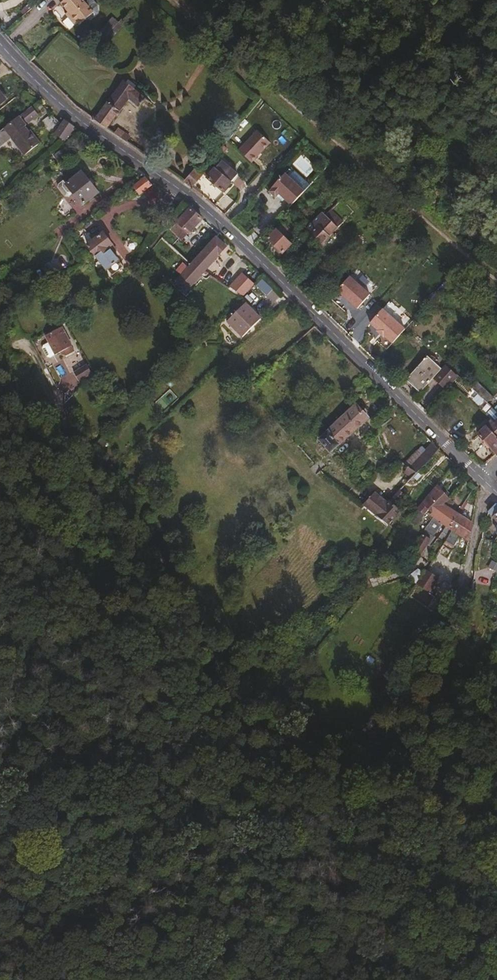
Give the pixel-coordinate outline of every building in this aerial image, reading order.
[(82,0),(61,0),(62,1),(61,2),(67,10),(70,14),(68,16),(74,24),(77,22),(79,24),(91,14),(93,12),(85,3),(82,0)] [(98,5),(93,0),(88,0),(85,3),(93,12),(91,14),(94,16),(98,13),(98,5)] [(110,39),(123,26),(113,16),(100,29),(110,39)] [(104,127),(126,100),(127,98),(136,105),(137,105),(138,105),(139,106),(142,102),(145,104),(148,102),(131,89),(135,85),(127,79),(124,83),(122,81),(95,117),(92,115),(90,117),(104,127)] [(136,105),(127,98),(126,100),(135,107),(136,106),(136,105)] [(23,119),(33,111),(30,107),(20,115),(23,119)] [(228,120),(235,113),(231,109),(224,116),(228,120)] [(26,123),(36,115),(33,111),(23,119),(26,123)] [(64,140),(72,127),(63,120),(60,125),(49,114),(40,124),(53,136),(55,134),(64,140)] [(18,116),(0,130),(0,145),(10,137),(24,155),(37,145),(30,136),(32,134),(18,116)] [(121,133),(116,129),(113,133),(118,137),(121,133)] [(131,140),(121,133),(118,137),(128,144),(131,140)] [(39,143),(32,134),(30,136),(37,145),(39,143)] [(222,192),(237,173),(222,161),(215,168),(206,177),(222,192)] [(190,187),(201,174),(194,168),(183,181),(190,187)] [(97,193),(81,172),(64,185),(81,206),(97,193)] [(280,194),(293,181),(284,172),(271,185),(272,186),(268,190),(275,196),(279,193),(280,194)] [(138,196),(151,186),(144,178),(132,188),(138,196)] [(290,204),(303,190),(293,181),(280,194),(290,204)] [(187,233),(200,218),(189,208),(176,222),(187,233)] [(342,222),(329,209),(324,214),(337,227),(342,222)] [(331,233),(337,227),(324,214),(321,210),(301,230),(319,246),(331,233)] [(291,231),(282,223),(287,217),(282,212),(270,225),(275,229),(266,237),(281,253),(290,243),(285,238),(291,231)] [(98,223),(94,217),(89,221),(94,227),(98,223)] [(85,234),(94,227),(89,221),(81,227),(85,234)] [(187,233),(176,222),(170,229),(177,236),(181,240),(187,233)] [(335,236),(340,230),(337,227),(331,233),(335,236)] [(173,240),(175,237),(168,230),(161,237),(168,245),(173,240)] [(113,254),(108,247),(111,244),(101,232),(86,244),(94,255),(94,256),(109,276),(122,266),(113,254)] [(203,270),(224,246),(215,237),(195,260),(190,265),(185,270),(195,277),(203,270)] [(116,251),(111,244),(108,247),(113,254),(116,251)] [(186,287),(195,277),(185,270),(177,279),(186,287)] [(242,295),(254,283),(242,271),(228,286),(238,293),(242,295)] [(241,337),(259,318),(243,302),(225,321),(241,337)] [(74,350),(61,327),(45,336),(57,355),(63,350),(66,354),(74,350)] [(419,391),(439,368),(426,356),(405,378),(419,391)] [(442,389),(454,375),(444,365),(432,379),(442,389)] [(80,380),(91,372),(88,366),(76,374),(80,380)] [(248,393),(254,387),(250,383),(243,389),(248,393)] [(489,397),(475,383),(470,388),(484,403),(489,397)] [(330,452),(367,417),(366,416),(370,413),(361,402),(359,403),(358,402),(317,438),(330,452)] [(492,423),(487,429),(496,439),(496,437),(496,419),(492,423)] [(487,429),(492,423),(489,420),(484,425),(485,427),(481,429),(481,428),(476,432),(477,433),(476,434),(482,440),(482,442),(486,447),(489,447),(495,453),(496,451),(496,440),(496,439),(487,429)] [(106,441),(116,431),(111,426),(101,436),(106,441)] [(98,450),(106,441),(101,436),(92,445),(98,450)] [(416,472),(438,449),(431,442),(407,467),(416,472)] [(441,505),(447,498),(436,486),(417,508),(424,514),(428,510),(432,513),(441,505)] [(399,511),(392,505),(402,494),(398,491),(387,503),(374,491),(361,504),(385,526),(399,511)] [(447,526),(456,513),(448,507),(452,502),(447,498),(441,505),(432,513),(429,515),(432,517),(423,530),(430,535),(439,521),(447,526)] [(495,503),(487,511),(496,521),(496,505),(495,503)] [(468,540),(471,523),(456,513),(447,526),(451,529),(444,539),(451,544),(452,545),(460,534),(468,540)] [(422,555),(432,539),(427,535),(416,552),(422,555)] [(430,597),(440,578),(427,572),(418,588),(430,597)]
